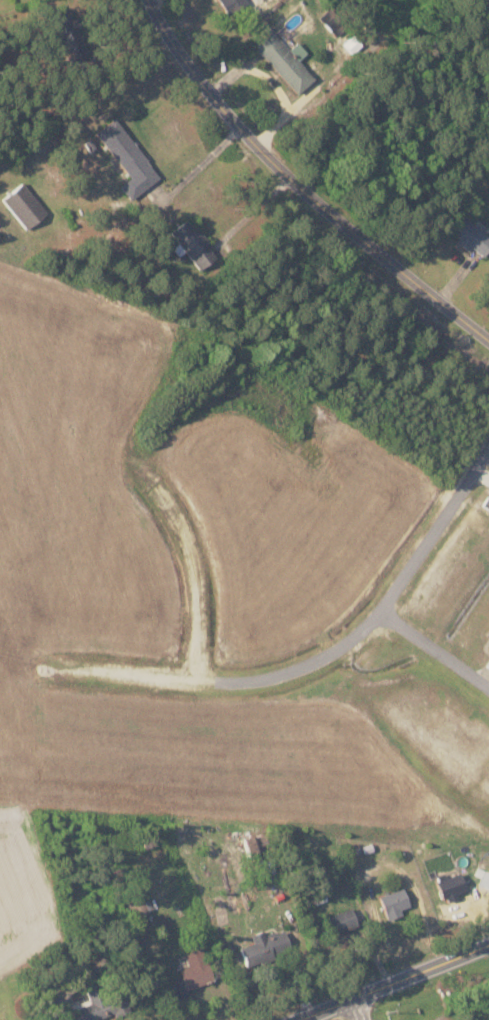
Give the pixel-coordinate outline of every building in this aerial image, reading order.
[(228,15),(248,4),(246,0),(220,0),(228,15)] [(69,5),(51,13),(70,60),(89,52),(69,5)] [(346,31),(339,20),(333,23),(330,18),(326,20),(336,37),(346,31)] [(255,45),(298,94),(316,79),(299,60),(308,52),(298,41),(289,49),(272,29),(255,45)] [(97,131),(130,178),(121,184),(131,198),(160,178),(117,117),(97,131)] [(3,199),(28,229),(48,212),(24,182),(3,199)] [(460,213),(449,228),(461,237),(458,242),(470,251),(473,247),(485,256),(488,251),(488,235),(460,213)] [(191,217),(172,230),(200,270),(218,256),(191,217)] [(443,902),(468,895),(462,873),(437,880),(443,902)] [(404,915),(402,909),(411,907),(405,888),(380,895),(388,920),(404,915)] [(332,934),(358,926),(353,908),(327,916),(332,934)] [(240,948),(248,969),(293,950),(283,926),(252,938),(254,942),(240,948)] [(184,954),(189,965),(179,969),(188,990),(215,979),(202,947),(184,954)] [(71,1005),(75,1019),(102,1019),(121,1015),(116,998),(104,1001),(99,984),(86,988),(90,1000),(71,1005)]
